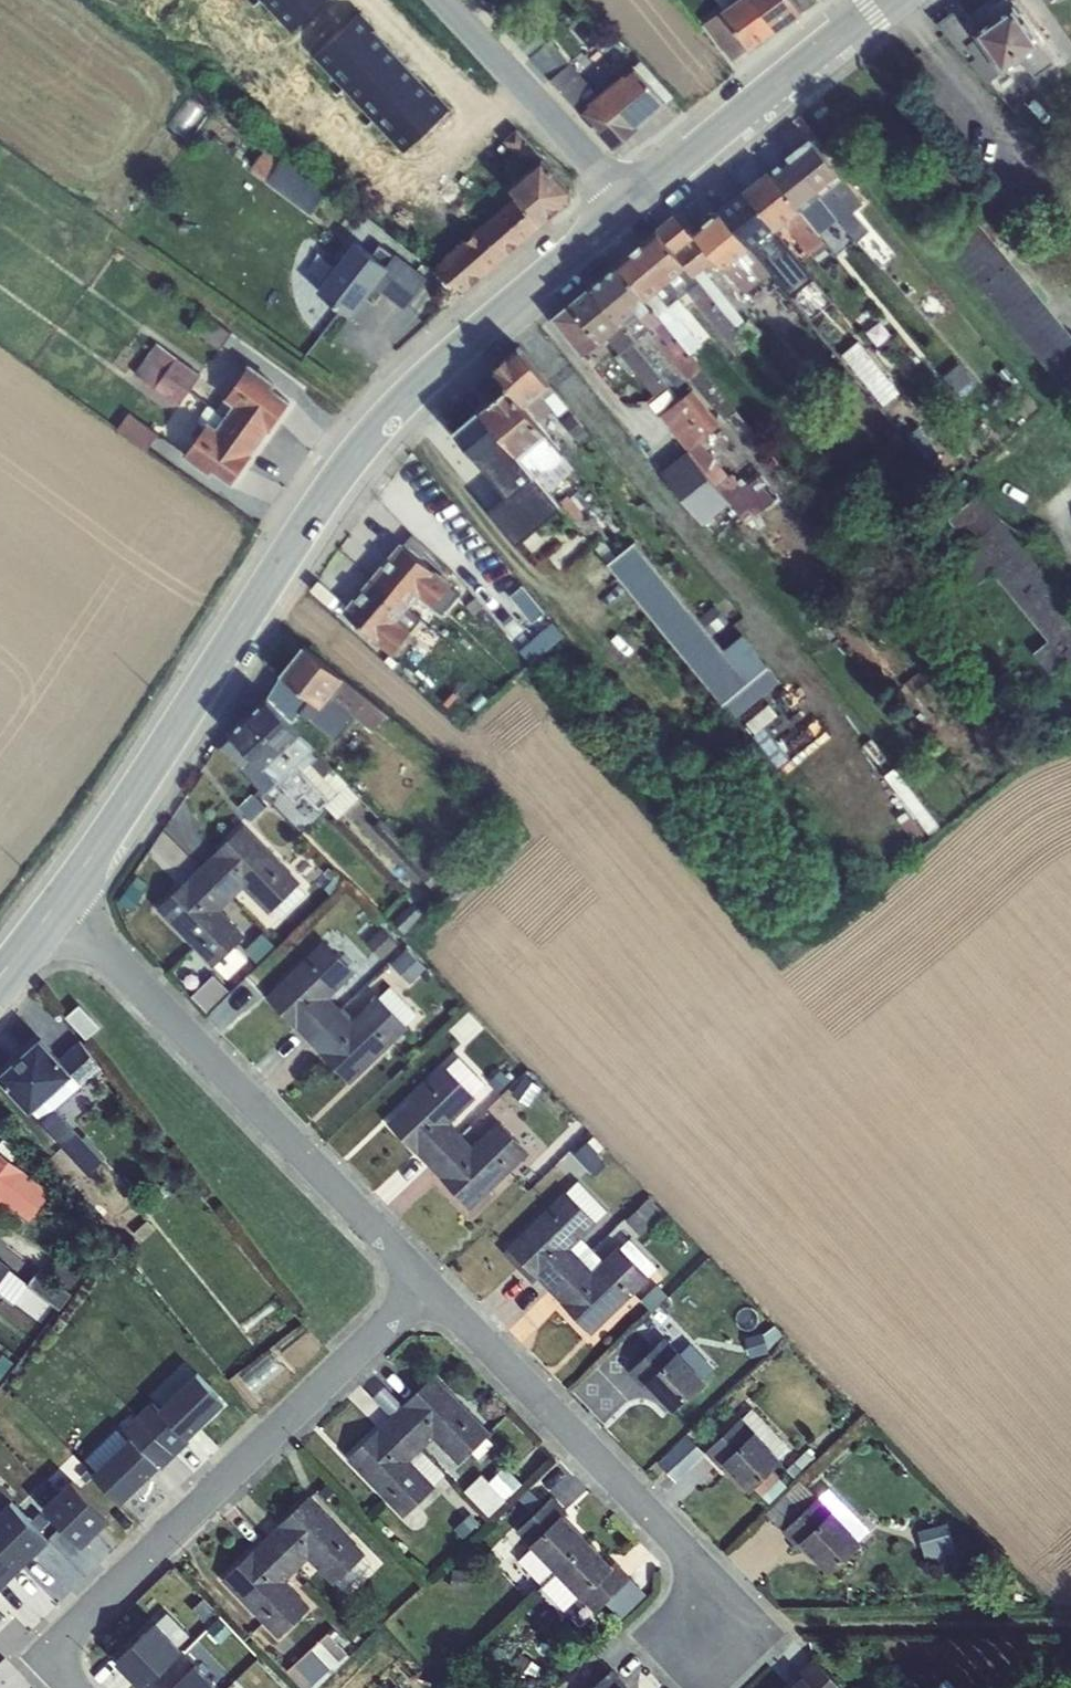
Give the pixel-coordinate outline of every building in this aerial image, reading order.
[(292,34),(330,0),(261,0),(292,34)] [(756,0),(737,0),(736,1),(723,10),(752,49),(777,30),(756,0)] [(777,30),(802,12),(793,0),(756,0),(777,30)] [(802,12),(816,2),(815,0),(793,0),(802,12)] [(1015,4),(1012,0),(1002,0),(989,9),(995,18),(1015,4)] [(995,18),(979,29),(975,32),(1003,71),(1023,57),(1042,42),(1015,4),(995,18)] [(357,9),(312,51),(406,152),(451,110),(357,9)] [(732,60),(752,49),(723,10),(706,22),(732,60)] [(989,81),(1003,71),(975,32),(979,29),(970,18),(965,22),(957,12),(953,12),(938,23),(970,61),(989,81)] [(551,80),(579,110),(598,94),(569,63),(568,64),(557,52),(550,38),(541,46),(528,31),(517,41),(539,68),(551,80)] [(1042,42),(1023,57),(1038,75),(1056,61),(1042,42)] [(598,94),(579,110),(613,146),(638,128),(637,126),(666,101),(633,64),(598,94)] [(526,162),(532,156),(538,163),(543,159),(517,128),(503,139),(526,162)] [(810,139),(789,157),(819,192),(839,175),(810,139)] [(310,216),(330,190),(287,156),(266,181),(310,216)] [(809,200),(819,192),(789,157),(769,171),(768,172),(799,209),(809,200)] [(538,163),(510,187),(516,195),(542,224),(571,199),(571,189),(543,159),(538,163)] [(774,228),(775,229),(799,209),(768,172),(744,192),(746,194),(774,228)] [(839,175),(819,192),(840,220),(856,241),(869,230),(853,210),(862,202),(839,175)] [(840,220),(819,192),(809,200),(830,228),(847,249),(856,241),(840,220)] [(721,213),(749,246),(774,228),(746,194),(721,213)] [(516,195),(433,268),(463,292),(542,224),(516,195)] [(799,209),(784,221),(810,253),(825,241),(799,209)] [(717,257),(724,266),(749,246),(721,213),(719,210),(695,230),(717,257)] [(686,266),(694,276),(737,328),(747,320),(705,267),(717,257),(695,230),(679,211),(656,230),(686,266)] [(942,239),(1065,389),(1070,384),(1070,334),(973,214),(942,239)] [(686,266),(656,230),(636,248),(666,283),(686,266)] [(318,291),(352,316),(372,291),(401,313),(427,279),(396,255),(388,266),(356,241),(318,291)] [(749,246),(724,266),(745,292),(771,272),(749,246)] [(616,264),(646,300),(666,283),(636,248),(616,264)] [(793,252),(781,262),(787,269),(798,260),(793,252)] [(591,285),(622,322),(633,313),(637,309),(651,325),(660,318),(651,306),(646,300),(616,264),(591,285)] [(686,266),(666,283),(679,298),(688,292),(739,355),(751,345),(737,328),(694,276),(686,266)] [(646,300),(651,306),(660,318),(698,363),(709,354),(669,306),(679,298),(666,283),(646,300)] [(570,303),(600,341),(606,336),(622,322),(591,285),(570,303)] [(936,290),(922,302),(940,322),(954,310),(936,290)] [(570,303),(554,318),(583,355),(600,341),(570,303)] [(198,309),(186,324),(219,349),(231,332),(202,311),(202,312),(198,309)] [(651,325),(637,309),(633,313),(687,379),(690,377),(725,419),(736,410),(698,363),(660,318),(651,325)] [(636,340),(622,322),(606,336),(655,395),(648,401),(660,416),(688,450),(716,484),(746,522),(778,496),(755,466),(738,479),(731,472),(727,475),(699,440),(720,422),(692,388),(680,398),(668,384),(635,342),(636,340)] [(156,344),(145,358),(189,392),(200,376),(156,344)] [(507,388),(524,405),(549,384),(518,348),(492,371),(507,388)] [(145,358),(138,353),(127,369),(179,406),(189,392),(145,358)] [(224,416),(261,441),(289,402),(272,387),(275,384),(249,366),(225,398),(233,405),(224,416)] [(549,384),(524,405),(538,422),(553,409),(559,415),(568,407),(549,384)] [(507,388),(482,409),(510,446),(520,457),(547,432),(538,422),(524,405),(507,388)] [(233,405),(225,398),(217,411),(224,416),(233,405)] [(224,416),(217,411),(208,405),(200,418),(200,423),(205,427),(208,423),(216,428),(224,416)] [(481,409),(456,430),(487,466),(510,446),(482,409),(481,410),(481,409)] [(128,412),(118,428),(147,450),(158,434),(128,412)] [(572,412),(563,420),(578,441),(588,433),(572,412)] [(232,486),(261,441),(224,416),(216,428),(208,423),(205,427),(185,456),(211,475),(213,472),(232,486)] [(837,440),(844,449),(857,438),(850,429),(837,440)] [(547,432),(520,457),(541,482),(550,475),(543,467),(552,467),(558,462),(562,455),(547,432)] [(908,443),(900,449),(911,462),(919,456),(908,443)] [(510,446),(487,466),(516,501),(479,529),(518,577),(555,548),(523,510),(546,488),(541,482),(520,457),(510,446)] [(581,527),(590,520),(581,509),(587,503),(579,492),(571,498),(569,495),(561,501),(572,515),(571,516),(580,527),(581,527)] [(949,517),(975,551),(960,562),(978,584),(992,572),(1048,641),(1035,652),(1051,674),(1066,662),(1070,668),(1070,604),(980,492),(949,517)] [(449,493),(413,534),(403,545),(420,559),(423,554),(442,569),(446,565),(440,557),(472,520),(449,493)] [(750,527),(743,534),(753,546),(762,539),(750,527)] [(635,542),(609,563),(734,718),(779,682),(768,666),(743,636),(725,650),(712,635),(701,621),(635,542)] [(372,577),(407,609),(409,608),(419,596),(432,606),(450,586),(452,584),(420,559),(403,545),(401,543),(372,577)] [(398,620),(407,609),(372,577),(343,611),(392,654),(411,631),(398,620)] [(450,586),(432,606),(443,615),(459,593),(450,586)] [(475,598),(466,606),(473,615),(483,607),(475,598)] [(459,601),(452,609),(462,617),(468,610),(459,601)] [(407,609),(398,620),(411,631),(421,618),(409,608),(407,609)] [(729,621),(718,608),(701,621),(712,635),(729,621)] [(432,650),(419,640),(411,649),(424,660),(432,650)] [(281,674),(309,695),(321,705),(329,695),(343,677),(303,646),(281,674)] [(919,672),(904,684),(912,694),(927,682),(919,672)] [(281,674),(267,698),(290,723),(309,695),(281,674)] [(388,712),(343,677),(329,695),(373,731),(388,712)] [(248,715),(282,751),(300,734),(290,723),(267,698),(266,698),(248,715)] [(248,715),(230,731),(231,732),(264,768),(282,751),(248,715)] [(296,765),(282,751),(264,768),(231,732),(217,745),(264,793),(277,781),(278,782),(312,818),(321,808),(306,792),(314,785),(296,765)] [(300,734),(282,751),(296,765),(314,785),(329,801),(326,806),(338,818),(360,796),(315,748),(300,734)] [(200,868),(232,900),(232,899),(244,888),(269,914),(273,909),(297,885),(300,883),(244,824),(200,868)] [(200,868),(159,909),(214,967),(236,945),(245,936),(221,911),(232,900),(200,868)] [(330,868),(318,882),(330,892),(342,878),(330,868)] [(281,918),(306,893),(297,885),(273,909),(281,918)] [(269,914),(244,888),(232,899),(258,922),(269,914)] [(382,927),(366,942),(382,959),(397,943),(382,927)] [(256,938),(242,951),(236,945),(214,967),(226,979),(249,958),(253,962),(268,950),(256,938)] [(266,996),(308,1039),(342,1009),(331,998),(355,973),(324,941),(266,996)] [(394,965),(410,982),(426,967),(410,950),(394,965)] [(215,975),(193,996),(208,1012),(230,990),(215,975)] [(390,986),(378,997),(407,1026),(418,1014),(390,986)] [(342,1009),(308,1039),(350,1083),(408,1027),(407,1026),(378,997),(377,995),(352,1020),(342,1009)] [(67,1017),(87,1038),(100,1026),(80,1005),(67,1017)] [(0,1075),(0,1077),(31,1111),(72,1073),(40,1038),(0,1075)] [(66,1055),(88,1080),(101,1069),(80,1042),(66,1055)] [(456,1059),(446,1068),(474,1096),(483,1088),(456,1059)] [(430,1166),(462,1134),(451,1123),(475,1098),(474,1096),(446,1068),(445,1066),(388,1122),(430,1166)] [(83,1083),(72,1073),(31,1111),(40,1120),(40,1121),(64,1147),(77,1134),(54,1109),(83,1083)] [(501,1074),(491,1084),(499,1092),(509,1082),(501,1074)] [(462,1134),(430,1166),(471,1208),(529,1153),(498,1121),(473,1145),(462,1134)] [(561,1137),(569,1145),(585,1129),(576,1121),(561,1137)] [(594,1136),(574,1154),(596,1175),(606,1165),(596,1155),(604,1146),(594,1136)] [(0,1142),(0,1151),(13,1161),(21,1148),(5,1137),(0,1142)] [(51,1191),(13,1161),(0,1151),(0,1203),(2,1201),(29,1220),(51,1191)] [(573,1184),(566,1192),(596,1223),(603,1214),(573,1184)] [(596,1223),(566,1192),(508,1247),(550,1292),(582,1260),(572,1249),(582,1238),(596,1223)] [(625,1220),(640,1235),(663,1212),(657,1205),(648,1197),(625,1220)] [(617,1221),(610,1214),(595,1230),(602,1236),(617,1221)] [(134,1233),(142,1240),(155,1228),(148,1221),(134,1233)] [(582,1260),(594,1250),(582,1238),(572,1249),(582,1260)] [(657,1266),(630,1239),(619,1247),(648,1277),(657,1266)] [(582,1260),(550,1292),(591,1334),(649,1278),(648,1277),(619,1247),(618,1246),(604,1260),(593,1270),(582,1260)] [(594,1250),(582,1260),(593,1270),(604,1260),(594,1250)] [(9,1269),(10,1267),(0,1259),(0,1282),(9,1269)] [(29,1284),(9,1269),(0,1282),(0,1293),(15,1304),(29,1284)] [(39,1269),(29,1284),(59,1308),(70,1293),(39,1269)] [(754,1319),(762,1328),(770,1322),(762,1312),(754,1319)] [(763,1332),(747,1336),(753,1356),(768,1352),(763,1332)] [(645,1383),(677,1353),(664,1337),(631,1370),(645,1383)] [(677,1353),(704,1381),(712,1369),(712,1362),(690,1341),(677,1353)] [(0,1356),(0,1379),(14,1362),(2,1353),(0,1356)] [(645,1383),(672,1411),(704,1381),(677,1353),(645,1383)] [(194,1368),(143,1418),(177,1452),(191,1439),(187,1435),(224,1399),(194,1368)] [(389,1418),(421,1449),(423,1448),(433,1437),(459,1464),(490,1432),(434,1374),(389,1418)] [(723,1463),(754,1432),(779,1459),(791,1447),(752,1407),(740,1418),(707,1451),(721,1466),(723,1463)] [(161,1467),(177,1452),(143,1418),(89,1470),(119,1501),(158,1464),(161,1467)] [(421,1449),(389,1418),(348,1458),(404,1516),(435,1486),(411,1460),(421,1449)] [(754,1432),(723,1463),(749,1491),(781,1461),(779,1459),(754,1432)] [(677,1479),(702,1456),(686,1439),(661,1462),(677,1479)] [(421,1449),(411,1460),(435,1486),(447,1474),(423,1448),(421,1449)] [(481,1472),(464,1489),(489,1514),(506,1497),(481,1472)] [(71,1478),(56,1493),(95,1533),(110,1518),(71,1478)] [(784,1529),(818,1497),(799,1479),(766,1513),(784,1529)] [(829,1488),(818,1497),(860,1541),(869,1529),(829,1488)] [(81,1547),(95,1533),(56,1493),(42,1507),(81,1547)] [(267,1536),(298,1568),(309,1558),(320,1569),(334,1584),(366,1554),(309,1495),(267,1536)] [(517,1530),(531,1545),(562,1514),(564,1516),(567,1511),(552,1496),(517,1530)] [(818,1497),(784,1529),(829,1575),(862,1543),(860,1541),(818,1497)] [(0,1512),(0,1541),(23,1563),(46,1541),(9,1503),(0,1512)] [(562,1514),(531,1545),(557,1571),(587,1540),(564,1516),(562,1514)] [(948,1522),(919,1530),(926,1558),(955,1551),(948,1522)] [(297,1569),(298,1568),(267,1536),(223,1579),(281,1639),(310,1606),(286,1580),(297,1569)] [(579,1594),(582,1597),(613,1566),(587,1540),(557,1571),(579,1594)] [(23,1563),(0,1541),(0,1586),(23,1563)] [(557,1571),(531,1545),(517,1558),(543,1584),(557,1571)] [(297,1569),(309,1580),(320,1569),(309,1558),(298,1568),(297,1569)] [(613,1566),(582,1597),(596,1611),(630,1575),(617,1562),(613,1566)] [(543,1584),(565,1607),(579,1594),(557,1571),(543,1584)] [(141,1687),(147,1687),(181,1654),(155,1626),(118,1664),(141,1687)] [(287,1670),(305,1687),(314,1687),(349,1654),(342,1647),(348,1642),(333,1626),(287,1670)] [(545,1672),(520,1652),(505,1670),(528,1687),(533,1687),(545,1672)] [(817,1687),(845,1687),(815,1657),(800,1670),(804,1674),(817,1687)] [(196,1667),(175,1687),(215,1687),(196,1667)] [(621,1687),(626,1683),(613,1670),(594,1687),(620,1687),(621,1687)] [(804,1674),(790,1687),(817,1687),(804,1674)] [(948,1677),(935,1687),(958,1687),(948,1677)]
